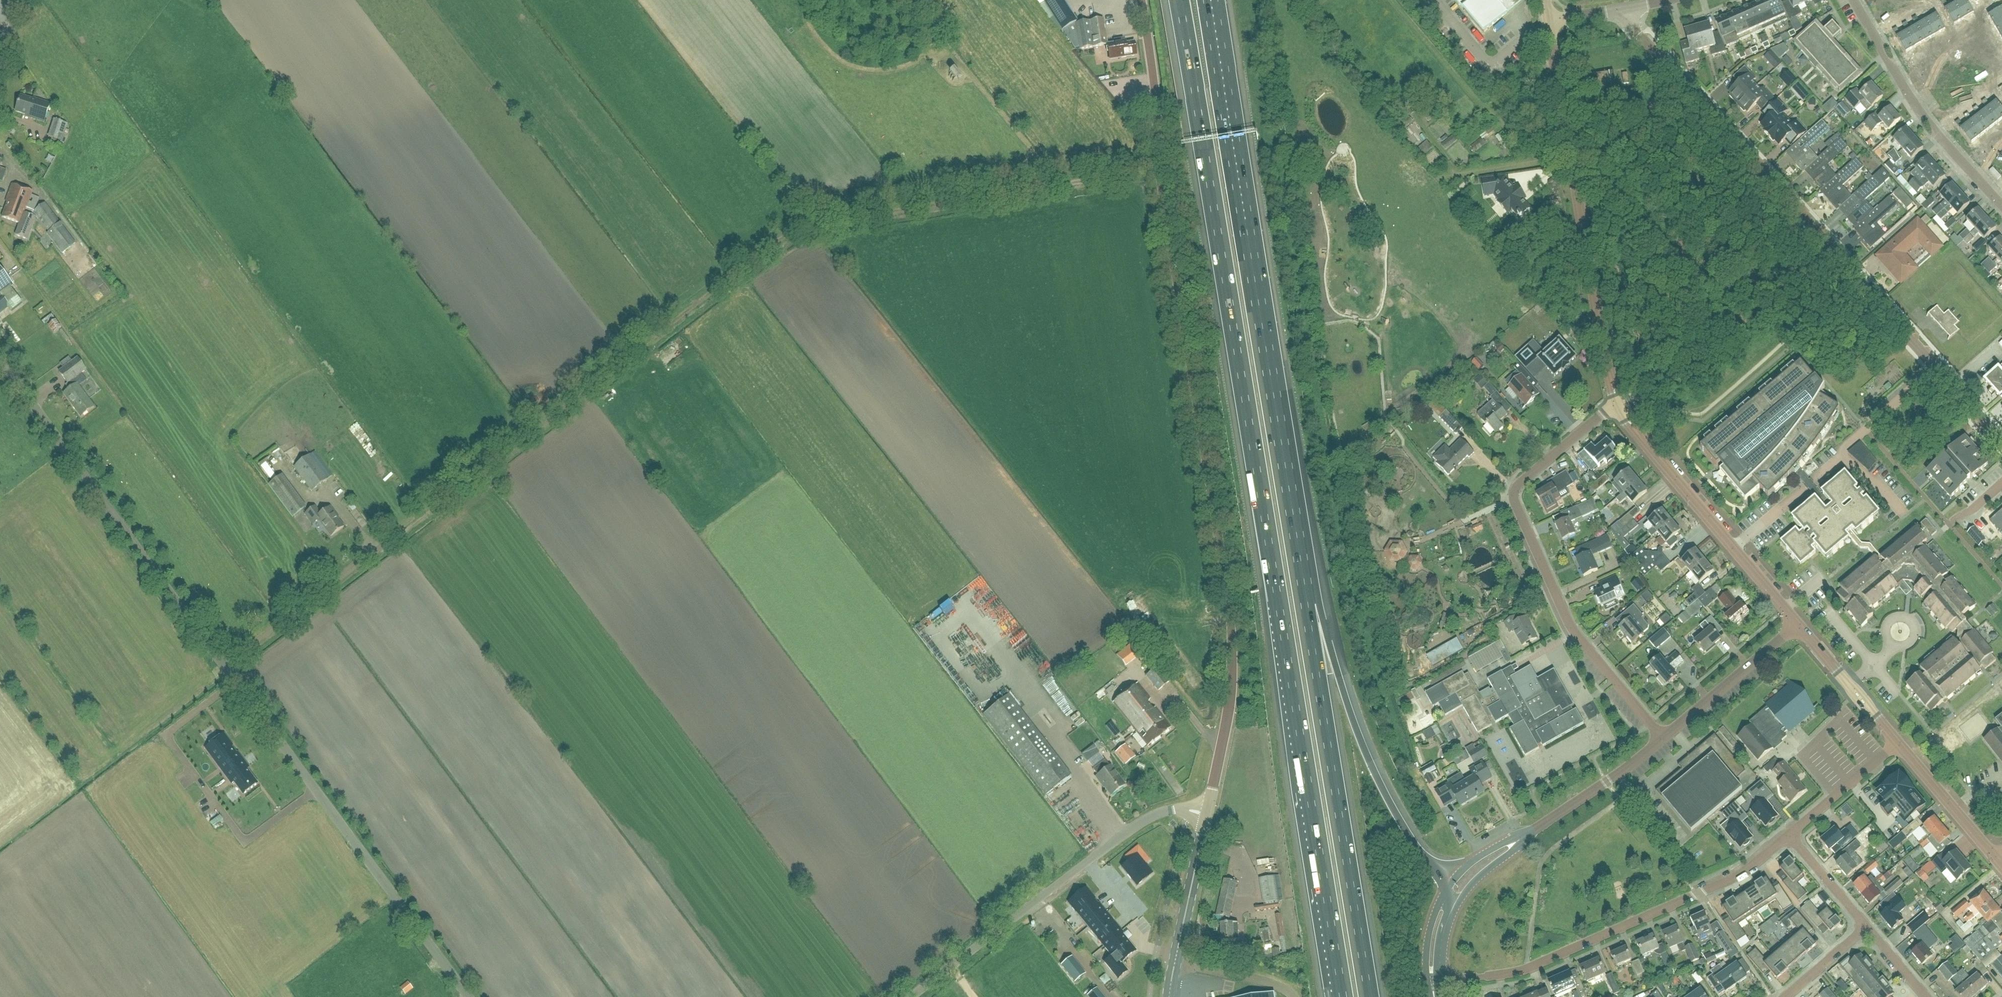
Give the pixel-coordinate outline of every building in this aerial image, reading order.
[(1037,4),(1059,34),(1062,32),(1073,50),(1079,48),(1075,25),(1075,23),(1076,22),(1062,0),(1043,0),(1037,4)] [(1464,9),(1484,33),(1508,13),(1505,10),(1511,6),(1512,6),(1518,0),(1456,0),(1464,9)] [(1775,26),(1787,21),(1778,0),(1766,0),(1764,1),(1775,26)] [(1804,4),(1802,0),(1787,0),(1789,4),(1783,7),(1790,21),(1795,18),(1802,15),(1798,8),(1804,4)] [(1887,16),(1892,23),(1894,22),(1897,26),(1895,28),(1904,41),(1905,40),(1903,37),(1907,34),(1909,37),(1923,27),(1922,25),(1927,21),(1929,23),(1937,18),(1935,15),(1939,12),(1941,15),(1949,10),(1947,7),(1951,4),(1953,7),(1961,2),(1959,0),(1921,0),(1910,7),(1906,2),(1887,16)] [(1091,9),(1070,13),(1076,22),(1075,23),(1075,25),(1079,49),(1079,50),(1107,45),(1103,22),(1113,20),(1110,1),(1090,4),(1091,9)] [(1763,31),(1775,26),(1764,1),(1752,6),(1763,31)] [(1990,19),(2001,12),(1996,4),(1985,11),(1990,19)] [(1751,37),(1763,31),(1752,6),(1740,11),(1751,37)] [(1739,42),(1751,37),(1740,11),(1728,17),(1739,42)] [(1989,19),(2001,44),(2001,12),(1989,19)] [(1727,47),(1739,42),(1728,17),(1716,22),(1727,47)] [(1790,22),(1794,31),(1795,33),(1802,30),(1795,18),(1790,21),(1790,22)] [(1833,42),(1841,34),(1832,24),(1824,32),(1833,42)] [(1696,28),(1703,51),(1710,49),(1712,57),(1727,53),(1719,36),(1712,38),(1708,25),(1696,28)] [(1839,91),(1858,74),(1815,26),(1796,43),(1839,91)] [(1688,42),(1680,44),(1686,64),(1699,61),(1697,53),(1703,51),(1696,28),(1685,32),(1688,42)] [(1113,44),(1107,45),(1109,60),(1136,56),(1134,43),(1123,44),(1122,40),(1112,41),(1113,44)] [(1779,60),(1789,51),(1784,45),(1771,50),(1779,60)] [(952,68),(949,70),(955,78),(959,76),(952,68)] [(1738,103),(1756,87),(1752,83),(1756,80),(1745,68),(1733,78),(1739,85),(1729,93),(1731,95),(1729,96),(1733,101),(1735,99),(1738,103)] [(1779,79),(1788,89),(1797,80),(1789,71),(1779,79)] [(1599,89),(1616,86),(1614,72),(1597,75),(1599,89)] [(1883,97),(1872,85),(1860,95),(1856,90),(1845,100),(1854,110),(1860,104),(1867,112),(1883,97)] [(1756,87),(1738,103),(1741,107),(1740,108),(1744,113),(1745,112),(1747,113),(1757,105),(1762,111),(1774,100),(1763,89),(1760,92),(1756,87)] [(1810,97),(1806,92),(1801,97),(1805,102),(1810,97)] [(33,101),(21,97),(16,112),(32,117),(32,119),(44,123),(50,105),(34,99),(33,101)] [(1984,104),(1996,118),(2001,113),(2001,109),(1992,97),(1984,104)] [(1828,115),(1838,106),(1832,99),(1823,108),(1828,115)] [(1787,111),(1778,101),(1762,115),(1767,121),(1761,126),(1766,131),(1764,133),(1769,138),(1787,122),(1782,116),(1787,111)] [(1844,119),(1850,113),(1842,104),(1836,110),(1844,119)] [(1984,104),(1976,111),(1988,125),(1996,118),(1984,104)] [(1900,120),(1890,109),(1879,119),(1875,115),(1865,124),(1872,132),(1882,123),(1889,131),(1900,120)] [(1976,111),(1968,118),(1980,132),(1988,125),(1976,111)] [(1968,118),(1959,127),(1971,140),(1980,132),(1968,118)] [(62,142),(68,124),(54,120),(48,138),(62,142)] [(1769,138),(1773,143),(1775,141),(1779,146),(1785,141),(1790,147),(1806,133),(1797,122),(1792,127),(1787,122),(1769,138)] [(1818,159),(1808,149),(1829,130),(1821,122),(1786,154),(1803,173),(1804,172),(1818,159)] [(1404,135),(1412,148),(1423,141),(1414,128),(1404,135)] [(1903,150),(1915,139),(1906,130),(1894,141),(1903,150)] [(1915,139),(1903,150),(1912,160),(1924,149),(1915,139)] [(1838,141),(1834,144),(1818,159),(1804,172),(1821,191),(1836,177),(1827,167),(1848,148),(1840,140),(1838,141)] [(1419,149),(1423,153),(1429,147),(1425,143),(1419,149)] [(1891,161),(1898,154),(1894,150),(1886,157),(1891,161)] [(1990,162),(2000,172),(2001,170),(2001,151),(1990,162)] [(1898,154),(1891,161),(1895,166),(1902,159),(1898,154)] [(1925,179),(1937,168),(1928,158),(1916,169),(1910,174),(1915,179),(1908,185),(1907,183),(1903,187),(1909,193),(1920,183),(1925,179)] [(1855,160),(1853,162),(1836,177),(1821,191),(1819,192),(1836,211),(1838,210),(1852,197),(1842,187),(1863,169),(1855,160)] [(1940,172),(1937,168),(1925,179),(1933,188),(1945,178),(1944,176),(1944,175),(1942,172),(1940,172)] [(1852,179),(1855,184),(1863,179),(1861,174),(1852,179)] [(1524,200),(1505,178),(1483,181),(1485,197),(1494,196),(1499,203),(1498,204),(1508,215),(1510,213),(1510,214),(1512,212),(1517,218),(1518,217),(1520,220),(1522,218),(1521,217),(1530,209),(1523,201),(1524,200)] [(1872,179),(1868,182),(1852,197),(1838,210),(1855,229),(1874,211),(1865,201),(1882,186),(1874,178),(1872,179)] [(1920,183),(1909,193),(1914,199),(1917,195),(1916,195),(1925,187),(1920,183)] [(28,240),(35,218),(29,216),(30,215),(25,213),(32,192),(12,185),(6,202),(7,202),(2,218),(20,224),(16,236),(28,240)] [(1932,212),(1936,217),(1961,195),(1952,185),(1940,196),(1945,201),(1932,212)] [(1892,195),(1899,203),(1906,197),(1899,190),(1892,195)] [(1970,205),(1961,195),(1937,217),(1941,221),(1953,210),(1958,216),(1970,205)] [(1874,211),(1855,229),(1854,230),(1871,249),(1886,236),(1876,225),(1897,206),(1889,198),(1874,211)] [(1926,211),(1935,203),(1930,198),(1921,206),(1926,211)] [(75,244),(45,204),(34,212),(49,232),(47,234),(62,254),(75,244)] [(1976,231),(1987,220),(1979,210),(1967,221),(1975,231),(1976,231)] [(1828,215),(1821,222),(1827,227),(1834,220),(1828,215)] [(1948,230),(1956,223),(1952,219),(1944,226),(1948,230)] [(1992,224),(1987,220),(1976,231),(1975,231),(1971,234),(1971,235),(1964,242),(1967,246),(1975,239),(1974,238),(1979,234),(1984,240),(1996,229),(1995,229),(1996,227),(1994,224),(1992,224)] [(1918,221),(1877,257),(1901,284),(1917,270),(1919,268),(1907,256),(1907,255),(1919,244),(1931,257),(1932,256),(1932,257),(1942,248),(1918,221)] [(1959,237),(1964,242),(1971,235),(1971,234),(1967,230),(1959,237)] [(2001,255),(2001,240),(2001,239),(1989,250),(1998,259),(2001,255)] [(1977,253),(1986,245),(1982,241),(1973,249),(1977,253)] [(62,266),(67,272),(75,265),(71,259),(62,266)] [(1981,266),(1985,271),(1993,263),(1989,259),(1981,266)] [(1983,272),(1981,274),(1987,280),(1991,276),(1989,275),(1997,268),(1993,263),(1985,271),(1983,272)] [(69,277),(79,271),(76,266),(66,272),(69,277)] [(52,278),(56,276),(51,268),(47,270),(52,278)] [(9,307),(13,311),(19,306),(22,303),(11,288),(13,286),(0,270),(0,314),(9,307)] [(83,276),(71,282),(75,289),(94,279),(91,273),(84,277),(83,276)] [(39,293),(51,311),(56,307),(44,289),(39,293)] [(1937,307),(1927,316),(1949,341),(1959,332),(1954,327),(1959,323),(1948,311),(1944,315),(1937,307)] [(108,314),(110,319),(117,316),(115,311),(108,314)] [(49,317),(42,323),(44,327),(52,320),(49,317)] [(54,335),(62,329),(56,321),(48,327),(54,335)] [(1570,367),(1568,366),(1576,359),(1560,341),(1544,355),(1542,352),(1537,356),(1528,347),(1517,358),(1528,371),(1539,361),(1555,378),(1562,371),(1564,372),(1570,367)] [(73,362),(69,357),(60,364),(63,369),(59,372),(68,384),(66,386),(69,391),(64,394),(81,417),(94,408),(77,385),(85,379),(82,374),(86,371),(77,359),(73,362)] [(1483,367),(1476,360),(1472,364),(1479,371),(1483,367)] [(1533,390),(1538,385),(1519,364),(1514,368),(1521,376),(1509,387),(1526,406),(1538,395),(1533,390)] [(1816,382),(1802,366),(1801,365),(1702,448),(1716,467),(1721,463),(1724,467),(1720,470),(1721,471),(1722,471),(1745,499),(1745,500),(1745,501),(1760,489),(1768,498),(1794,473),(1812,495),(1817,501),(1822,496),(1815,488),(1797,467),(1807,456),(1817,442),(1839,410),(1819,398),(1822,392),(1821,392),(1822,391),(1815,383),(1816,382)] [(1998,369),(1985,381),(1999,397),(2001,396),(2001,366),(1998,369)] [(1581,386),(1582,378),(1570,376),(1569,385),(1581,386)] [(1481,389),(1486,384),(1480,377),(1474,382),(1481,389)] [(1511,409),(1489,384),(1484,388),(1491,397),(1490,398),(1492,401),(1478,413),(1478,417),(1485,425),(1487,424),(1488,425),(1483,429),(1490,436),(1494,433),(1495,434),(1503,427),(1499,422),(1507,415),(1506,414),(1511,409)] [(617,386),(607,393),(610,397),(620,391),(617,386)] [(1445,412),(1436,400),(1430,405),(1440,417),(1439,418),(1456,435),(1462,429),(1446,411),(1445,412)] [(1944,457),(1928,471),(1929,473),(1951,498),(1967,483),(1966,481),(1970,478),(1971,479),(1988,465),(1965,438),(1948,453),(1949,454),(1945,457),(1944,457)] [(1474,453),(1461,440),(1450,451),(1445,446),(1433,458),(1438,463),(1436,464),(1448,476),(1468,457),(1469,458),(1474,453)] [(1595,451),(1592,446),(1585,452),(1585,453),(1579,458),(1590,472),(1582,480),(1589,488),(1598,481),(1591,473),(1598,467),(1598,468),(1605,462),(1607,465),(1618,455),(1607,441),(1595,451)] [(1869,471),(1876,462),(1865,449),(1863,446),(1860,443),(1856,446),(1848,453),(1869,471)] [(312,491),(328,479),(310,455),(294,467),(312,491)] [(259,468),(268,480),(274,476),(265,464),(259,468)] [(1624,494),(1638,482),(1629,472),(1615,484),(1623,494),(1624,494)] [(1566,473),(1547,484),(1550,488),(1536,496),(1544,509),(1545,509),(1548,515),(1558,509),(1554,503),(1560,500),(1556,495),(1573,485),(1573,484),(1579,481),(1574,473),(1569,477),(1566,473)] [(1598,481),(1589,488),(1594,494),(1610,480),(1605,475),(1598,481)] [(1857,489),(1846,476),(1840,481),(1838,479),(1832,484),(1826,489),(1828,491),(1822,496),(1827,502),(1822,507),(1817,501),(1811,506),(1809,504),(1797,514),(1799,516),(1793,521),(1802,532),(1799,535),(1796,530),(1783,541),(1788,547),(1786,549),(1796,561),(1797,559),(1802,565),(1816,554),(1812,549),(1815,547),(1824,558),(1830,553),(1832,555),(1844,545),(1842,543),(1848,538),(1846,536),(1847,535),(1850,532),(1850,531),(1851,530),(1853,533),(1859,528),(1861,530),(1873,520),(1871,518),(1877,513),(1866,500),(1863,502),(1860,499),(1863,497),(1859,492),(1856,495),(1854,492),(1857,489)] [(1624,494),(1623,494),(1616,500),(1620,504),(1628,499),(1633,505),(1647,493),(1638,482),(1624,494)] [(352,503),(348,499),(344,502),(352,512),(356,509),(352,503)] [(1565,522),(1556,526),(1563,541),(1575,536),(1570,524),(1583,519),(1582,518),(1599,510),(1593,500),(1577,507),(1578,508),(1562,515),(1565,522)] [(321,515),(315,507),(305,515),(312,524),(318,520),(331,537),(344,527),(338,520),(339,519),(330,508),(321,515)] [(1657,534),(1671,522),(1662,511),(1661,513),(1657,507),(1649,514),(1653,519),(1648,523),(1653,529),(1648,533),(1652,538),(1657,534)] [(1601,513),(1606,523),(1614,517),(1607,508),(1601,513)] [(1623,528),(1633,520),(1640,513),(1637,509),(1619,524),(1623,528)] [(1990,521),(2001,534),(2001,533),(2001,510),(1990,521)] [(1633,520),(1623,528),(1615,536),(1624,551),(1630,547),(1624,539),(1639,526),(1633,520)] [(1932,537),(1937,532),(1926,520),(1921,524),(1932,537)] [(1680,533),(1671,522),(1657,534),(1666,545),(1670,549),(1677,542),(1674,538),(1680,533)] [(1475,534),(1484,530),(1481,524),(1472,527),(1475,534)] [(1979,531),(1985,541),(1994,535),(1988,526),(1979,531)] [(1967,533),(1979,547),(1985,541),(1973,528),(1967,533)] [(1842,590),(1837,594),(1848,607),(1846,609),(1861,628),(1867,623),(1866,622),(1873,616),(1869,611),(1889,594),(1904,582),(1911,583),(1916,588),(1914,590),(1920,598),(1921,599),(1922,598),(1926,602),(1924,605),(1945,630),(1947,629),(1949,631),(1951,634),(1956,630),(1966,622),(1962,617),(1969,611),(1970,612),(1975,608),(1950,580),(1924,548),(1922,545),(1926,541),(1915,529),(1882,557),(1883,559),(1882,560),(1870,545),(1868,545),(1861,544),(1850,532),(1847,535),(1859,549),(1868,550),(1878,563),(1877,564),(1873,559),(1840,587),(1842,590)] [(1584,578),(1597,572),(1593,563),(1601,560),(1599,555),(1612,549),(1607,537),(1576,551),(1580,560),(1577,561),(1584,578)] [(1407,562),(1410,558),(1407,554),(1408,553),(1402,542),(1390,542),(1384,553),(1390,563),(1402,564),(1403,562),(1407,562)] [(1690,574),(1705,561),(1695,550),(1681,563),(1690,574)] [(1419,557),(1411,557),(1406,564),(1410,571),(1419,571),(1423,564),(1419,557)] [(1657,568),(1661,573),(1670,565),(1666,560),(1657,568)] [(1699,584),(1713,572),(1705,561),(1690,574),(1699,584)] [(1601,608),(1617,601),(1625,597),(1616,577),(1613,578),(1599,585),(1601,591),(1595,594),(1601,608)] [(1698,600),(1706,594),(1698,585),(1691,590),(1695,594),(1685,602),(1682,605),(1686,610),(1698,600)] [(1711,589),(1706,594),(1698,600),(1706,610),(1719,599),(1711,589)] [(1648,592),(1642,597),(1647,604),(1653,599),(1648,592)] [(1669,593),(1658,601),(1669,614),(1679,605),(1669,593)] [(1738,607),(1727,594),(1718,601),(1729,614),(1725,618),(1734,628),(1749,616),(1740,605),(1738,607)] [(1998,612),(1992,605),(1985,611),(1987,613),(1991,618),(1998,612)] [(1644,618),(1634,606),(1620,618),(1625,624),(1619,630),(1632,646),(1644,636),(1642,635),(1648,629),(1649,626),(1642,619),(1644,618)] [(1411,617),(1408,612),(1401,617),(1404,622),(1411,617)] [(1683,625),(1691,618),(1686,612),(1678,618),(1683,625)] [(1519,623),(1516,617),(1505,624),(1510,634),(1514,631),(1522,647),(1529,643),(1530,644),(1537,639),(1530,627),(1531,626),(1527,618),(1519,623)] [(1705,634),(1694,643),(1704,654),(1720,641),(1716,636),(1712,631),(1718,627),(1710,618),(1705,623),(1700,627),(1705,634)] [(1919,674),(1907,685),(1926,708),(1927,707),(1931,713),(1946,700),(1981,671),(1978,669),(1982,666),(1985,670),(1996,661),(1991,655),(1993,653),(1966,622),(1956,630),(1957,632),(1957,639),(1954,640),(1920,669),(1925,675),(1922,677),(1919,674)] [(1408,659),(1419,678),(1477,644),(1467,626),(1408,659)] [(1656,650),(1671,638),(1664,629),(1649,642),(1656,650)] [(1135,641),(1134,642),(1116,656),(1124,666),(1143,651),(1135,641)] [(1011,648),(1001,655),(1004,659),(1014,652),(1011,648)] [(1508,656),(1509,655),(1506,649),(1499,653),(1505,663),(1511,660),(1508,656)] [(1684,664),(1676,654),(1665,664),(1660,658),(1650,666),(1656,673),(1656,672),(1660,677),(1657,679),(1663,688),(1676,677),(1673,673),(1684,664)] [(1511,661),(1513,667),(1527,662),(1524,656),(1511,661)] [(994,661),(983,670),(986,675),(998,666),(994,661)] [(1157,691),(1169,682),(1157,667),(1145,677),(1157,691)] [(1537,679),(1530,667),(1516,675),(1512,667),(1488,680),(1493,689),(1490,691),(1489,688),(1479,694),(1473,682),(1453,694),(1453,696),(1439,704),(1445,716),(1463,706),(1477,733),(1492,726),(1488,719),(1492,717),(1496,724),(1509,716),(1514,727),(1510,729),(1525,757),(1539,749),(1538,746),(1541,744),(1543,747),(1584,724),(1576,709),(1572,711),(1570,707),(1574,705),(1554,670),(1537,679)] [(1453,694),(1473,682),(1468,674),(1464,676),(1462,672),(1426,693),(1433,707),(1439,704),(1453,696),(1453,694)] [(1758,762),(1772,749),(1787,737),(1784,734),(1811,711),(1805,700),(1807,699),(1787,681),(1786,682),(1789,688),(1749,723),(1751,726),(1737,738),(1758,762)] [(1153,710),(1147,702),(1150,700),(1137,684),(1113,703),(1148,747),(1170,729),(1154,708),(1153,710)] [(1985,705),(1998,721),(2001,719),(1998,716),(2001,712),(2001,697),(2001,698),(1998,694),(1996,696),(1993,698),(1996,702),(1991,707),(1987,703),(1985,705)] [(1045,796),(1070,776),(1008,696),(983,715),(1045,796)] [(1070,720),(1076,729),(1083,724),(1076,715),(1070,720)] [(1723,728),(1719,732),(1735,752),(1740,748),(1723,728)] [(242,759),(238,753),(236,753),(232,748),(233,746),(224,735),(211,745),(216,752),(211,756),(223,773),(242,759)] [(1714,735),(1696,750),(1696,749),(1687,756),(1688,757),(1678,766),(1681,770),(1655,791),(1691,833),(1742,790),(1734,781),(1745,772),(1714,735)] [(1125,766),(1135,758),(1124,745),(1115,753),(1125,766)] [(1475,749),(1473,745),(1465,750),(1474,765),(1482,760),(1488,756),(1482,746),(1476,749),(1475,749)] [(1081,755),(1086,762),(1098,753),(1093,746),(1081,755)] [(1470,759),(1465,751),(1461,754),(1465,761),(1470,759)] [(247,770),(249,768),(242,759),(223,773),(232,785),(234,783),(243,795),(258,785),(247,770)] [(1109,767),(1104,760),(1092,769),(1098,776),(1095,778),(1101,785),(1102,784),(1110,796),(1124,786),(1110,767),(1109,767)] [(1467,789),(1472,799),(1476,797),(1477,798),(1484,794),(1478,785),(1484,782),(1484,783),(1491,779),(1482,763),(1469,771),(1473,777),(1465,781),(1466,783),(1464,783),(1468,789),(1467,789)] [(1795,778),(1783,763),(1773,771),(1778,777),(1782,774),(1786,779),(1779,785),(1784,791),(1782,793),(1791,803),(1805,792),(1794,779),(1795,778)] [(1424,777),(1425,777),(1428,783),(1429,785),(1435,782),(1430,774),(1437,770),(1434,766),(1432,767),(1430,764),(1420,770),(1421,773),(1423,777),(1424,777)] [(1760,778),(1763,772),(1757,769),(1754,775),(1760,778)] [(162,776),(150,785),(154,791),(166,782),(162,776)] [(1903,781),(1899,776),(1894,781),(1895,782),(1890,787),(1888,785),(1880,792),(1889,803),(1881,809),(1888,817),(1896,811),(1901,817),(1905,821),(1923,806),(1915,796),(1914,797),(1910,793),(1911,792),(1907,787),(1909,785),(1905,780),(1903,781)] [(1777,817),(1768,806),(1768,805),(1765,801),(1772,795),(1761,782),(1748,793),(1758,805),(1752,811),(1760,821),(1761,821),(1766,827),(1768,825),(1769,826),(1771,825),(1772,825),(1773,824),(1774,823),(1775,822),(1775,821),(1776,820),(1775,819),(1777,817)] [(1460,806),(1472,799),(1467,789),(1468,789),(1464,783),(1453,790),(1450,784),(1435,793),(1444,807),(1456,800),(1460,806)] [(1854,798),(1845,804),(1849,810),(1857,804),(1854,798)] [(1736,803),(1722,814),(1733,827),(1726,833),(1734,842),(1735,842),(1740,848),(1743,846),(1744,847),(1745,847),(1746,846),(1747,846),(1748,845),(1749,844),(1750,843),(1750,842),(1749,841),(1752,839),(1743,828),(1743,826),(1739,822),(1747,816),(1736,803)] [(1835,811),(1840,820),(1851,814),(1846,805),(1835,811)] [(1062,823),(1079,818),(1075,808),(1059,813),(1062,823)] [(1896,821),(1903,829),(1908,825),(1905,821),(1901,817),(1896,821)] [(1942,828),(1934,818),(1920,830),(1926,837),(1917,844),(1920,847),(1942,828)] [(1922,826),(1917,819),(1901,832),(1906,838),(1922,826)] [(1079,845),(1085,852),(1109,835),(1104,828),(1079,845)] [(1950,837),(1942,828),(1920,847),(1922,849),(1929,843),(1939,854),(1950,845),(1946,841),(1950,837)] [(1831,850),(1835,855),(1853,840),(1845,830),(1839,835),(1834,830),(1821,841),(1830,852),(1831,850)] [(1898,846),(1893,840),(1887,845),(1892,851),(1898,846)] [(1877,846),(1882,853),(1888,848),(1882,841),(1877,846)] [(1852,865),(1847,859),(1861,848),(1856,842),(1846,850),(1839,856),(1842,860),(1836,865),(1847,878),(1856,870),(1858,872),(1864,867),(1858,860),(1852,865)] [(1138,847),(1125,857),(1129,862),(1121,868),(1136,887),(1152,874),(1144,865),(1149,861),(1138,847)] [(1971,870),(1956,853),(1946,862),(1942,856),(1933,864),(1939,871),(1944,867),(1957,882),(1971,870)] [(1693,854),(1691,861),(1697,863),(1700,856),(1693,854)] [(1912,874),(1918,870),(1909,857),(1903,861),(1912,874)] [(1806,896),(1807,895),(1798,884),(1805,878),(1790,861),(1780,869),(1788,878),(1782,883),(1798,902),(1806,896)] [(1873,861),(1863,870),(1867,875),(1878,866),(1873,861)] [(1098,884),(1103,892),(1121,878),(1115,870),(1098,884)] [(1923,885),(1928,880),(1921,871),(1915,876),(1923,885)] [(1883,878),(1862,896),(1870,905),(1880,896),(1878,894),(1883,890),(1879,886),(1882,883),(1882,882),(1885,879),(1887,882),(1893,877),(1889,873),(1883,878)] [(1863,877),(1853,886),(1862,896),(1883,878),(1880,874),(1874,880),(1870,876),(1866,880),(1863,877)] [(1274,876),(1259,878),(1263,904),(1264,904),(1264,906),(1279,904),(1278,901),(1279,901),(1274,876)] [(1888,897),(1903,885),(1898,878),(1883,891),(1888,897)] [(1756,886),(1769,905),(1776,901),(1783,912),(1793,906),(1779,885),(1773,889),(1766,879),(1756,886)] [(1229,919),(1237,882),(1224,880),(1217,915),(1213,915),(1213,924),(1220,924),(1221,941),(1239,940),(1238,923),(1233,923),(1230,923),(1229,919)] [(1757,913),(1769,905),(1756,886),(1756,887),(1744,894),(1757,913)] [(1067,903),(1104,948),(1122,934),(1120,932),(1121,931),(1098,903),(1096,904),(1093,900),(1094,898),(1086,887),(1067,903)] [(1979,914),(1992,903),(1983,893),(1970,904),(1968,905),(1965,901),(1951,912),(1956,919),(1967,910),(1970,914),(1966,917),(1963,919),(1967,924),(1969,921),(1974,917),(1979,914)] [(1745,921),(1757,913),(1744,894),(1734,901),(1733,901),(1745,921)] [(1891,931),(1902,922),(1897,916),(1905,910),(1892,895),(1879,905),(1885,912),(1879,917),(1891,931)] [(1739,925),(1745,921),(1733,901),(1723,908),(1729,918),(1723,922),(1737,943),(1741,949),(1749,942),(1746,937),(1739,925)] [(1818,913),(1809,903),(1801,910),(1817,929),(1822,924),(1830,933),(1840,925),(1825,907),(1818,913)] [(1992,903),(1979,914),(1983,920),(1979,923),(1982,927),(1969,938),(1963,942),(1971,952),(1998,929),(2001,926),(2001,910),(1999,912),(1992,903)] [(1944,911),(1938,904),(1933,908),(1939,915),(1944,911)] [(1793,906),(1783,912),(1785,915),(1794,908),(1793,906)] [(1791,936),(1807,954),(1816,946),(1808,936),(1814,932),(1798,913),(1789,920),(1798,931),(1791,936)] [(1281,914),(1275,915),(1279,938),(1280,938),(1282,953),(1280,953),(1280,949),(1272,950),(1274,960),(1282,959),(1281,958),(1287,957),(1284,937),(1285,937),(1281,914)] [(1707,937),(1712,935),(1704,914),(1691,920),(1694,928),(1691,930),(1694,937),(1697,935),(1701,943),(1709,940),(1707,937)] [(1910,925),(1907,927),(1914,935),(1916,933),(1929,921),(1923,914),(1910,925)] [(1765,924),(1769,929),(1774,925),(1770,920),(1765,924)] [(1763,934),(1765,932),(1769,929),(1765,924),(1759,929),(1763,934)] [(1774,925),(1769,929),(1773,934),(1778,930),(1774,925)] [(1998,929),(1971,952),(1976,958),(1981,963),(2001,945),(2001,926),(1998,929)] [(1921,967),(1931,959),(1924,950),(1935,941),(1924,927),(1913,937),(1921,946),(1911,954),(1921,967)] [(1683,943),(1676,928),(1663,934),(1669,950),(1677,947),(1680,954),(1686,951),(1691,963),(1699,959),(1693,944),(1685,947),(1683,943)] [(1723,931),(1715,937),(1724,950),(1725,952),(1726,954),(1727,955),(1735,949),(1723,931)] [(1111,957),(1103,963),(1117,980),(1127,972),(1121,964),(1136,951),(1122,935),(1105,949),(1111,957)] [(1806,954),(1807,954),(1791,936),(1781,945),(1796,962),(1806,953),(1806,954)] [(1642,957),(1658,950),(1652,937),(1636,944),(1642,957)] [(1786,971),(1796,962),(1781,945),(1771,954),(1786,972),(1786,971)] [(1786,972),(1771,954),(1764,960),(1755,949),(1753,951),(1751,948),(1746,951),(1749,954),(1747,957),(1763,975),(1768,970),(1776,980),(1786,972)] [(1616,967),(1631,961),(1626,949),(1611,955),(1616,967)] [(315,951),(306,961),(310,965),(319,955),(315,951)] [(1667,970),(1670,969),(1673,967),(1666,953),(1660,955),(1667,970)] [(1086,965),(1091,963),(1087,954),(1082,957),(1086,965)] [(1851,980),(1869,965),(1866,961),(1865,961),(1860,955),(1843,970),(1851,980)] [(1085,975),(1071,957),(1061,966),(1074,983),(1085,975)] [(1982,977),(1988,972),(1986,969),(1981,963),(1976,958),(1971,963),(1982,977)] [(1587,983),(1605,975),(1599,960),(1580,968),(1587,983)] [(1637,977),(1644,974),(1645,973),(1639,960),(1631,963),(1637,977)] [(1726,972),(1735,986),(1746,978),(1744,975),(1750,971),(1742,960),(1736,964),(1729,969),(1724,962),(1722,964),(1720,965),(1725,972),(1726,972)] [(2001,971),(2001,967),(1997,961),(1991,966),(1999,974),(2001,971)] [(1957,975),(1957,974),(1947,963),(1938,970),(1948,982),(1950,980),(1958,991),(1955,993),(1958,996),(1975,996),(1957,975)] [(1859,990),(1877,975),(1872,969),(1873,969),(1869,965),(1851,980),(1859,990)] [(1957,975),(1975,996),(1987,988),(1976,975),(1971,979),(1966,973),(1963,970),(1957,975)] [(1725,972),(1719,977),(1716,973),(1708,978),(1717,992),(1722,989),(1726,993),(1735,986),(1726,972),(1725,972)] [(1569,973),(1549,982),(1555,996),(1557,996),(1576,989),(1577,992),(1573,994),(1574,996),(1586,996),(1578,979),(1573,981),(1569,973)] [(1614,995),(1620,993),(1621,992),(1612,974),(1605,976),(1614,995)] [(1886,984),(1882,980),(1881,981),(1877,975),(1859,990),(1865,996),(1870,996),(1886,984)] [(1103,989),(1109,986),(1105,978),(1099,981),(1103,989)] [(1845,985),(1842,981),(1837,985),(1841,989),(1845,985)] [(405,995),(413,989),(408,983),(400,989),(405,995)] [(1886,984),(1870,996),(1890,996),(1893,995),(1888,989),(1889,988),(1886,984)] [(1849,990),(1845,985),(1841,989),(1844,994),(1849,990)] [(1097,988),(1087,996),(1088,996),(1104,996),(1097,988)] [(1701,989),(1692,995),(1688,988),(1684,990),(1686,994),(1685,995),(1687,996),(1706,996),(1701,989)]
